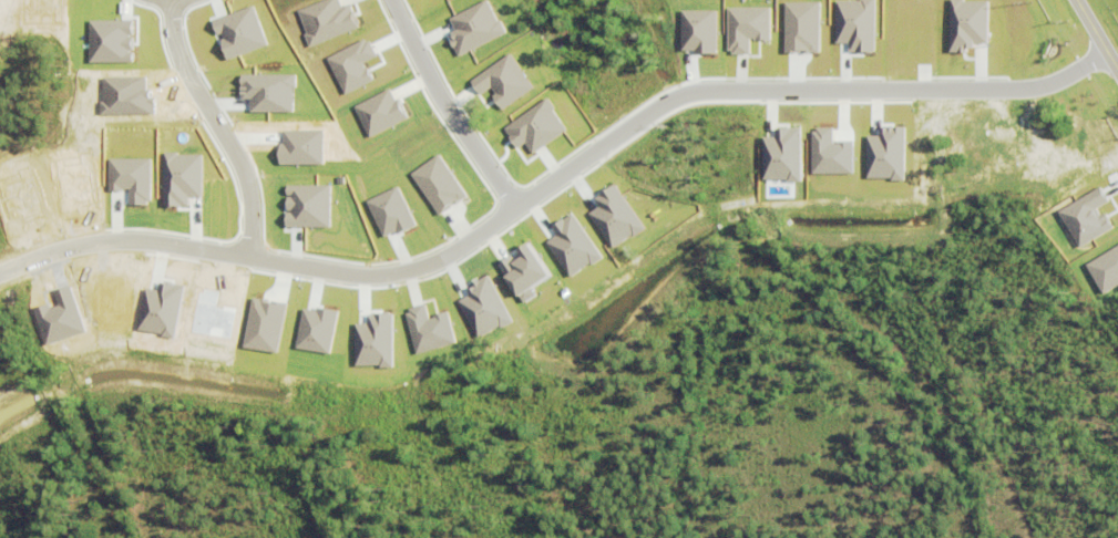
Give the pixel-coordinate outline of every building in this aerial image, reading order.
[(948,52),(972,52),(972,44),(985,44),(984,0),(976,0),(947,1),(948,52)] [(729,55),(749,54),(748,41),(768,40),(768,7),(728,8),(729,55)] [(1059,210),(1079,247),(1112,229),(1100,207),(1108,203),(1101,188),(1059,210)] [(1103,293),(1117,285),(1117,247),(1087,263),(1103,293)]
